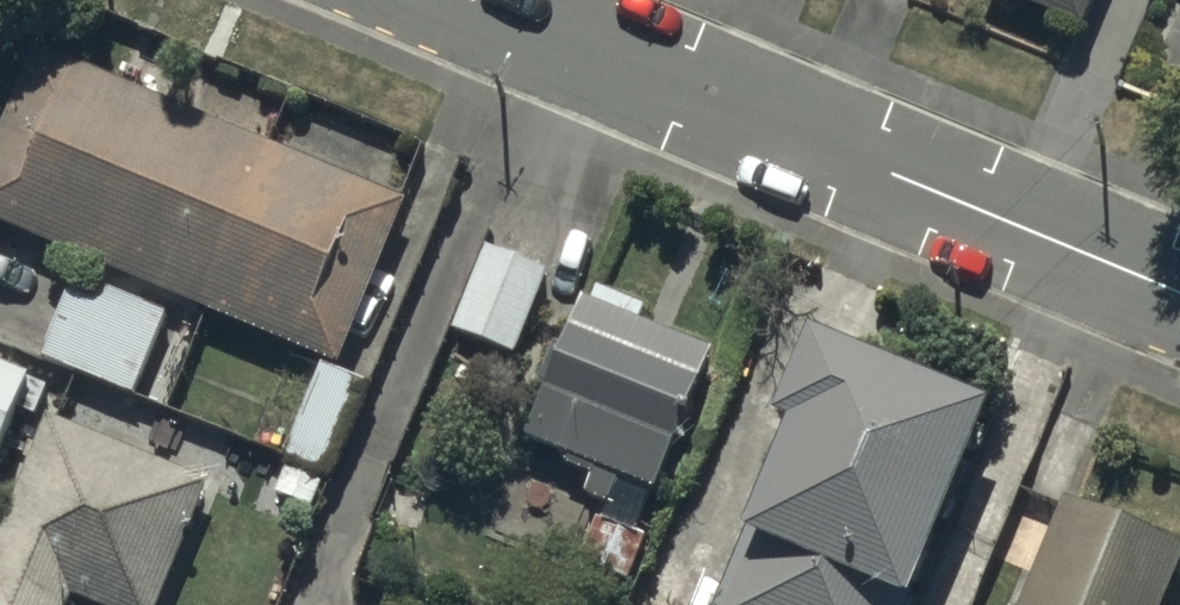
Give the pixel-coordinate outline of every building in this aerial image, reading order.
[(1081,42),(1099,0),(981,0),(1081,42)] [(29,26),(0,96),(0,206),(331,345),(400,182),(29,26)] [(71,256),(35,343),(129,381),(165,294),(71,256)] [(545,282),(485,258),(454,344),(515,366),(545,282)] [(978,369),(796,293),(762,376),(776,382),(731,490),(728,489),(692,573),(717,584),(708,604),(873,604),(891,562),(896,565),(978,369)] [(658,511),(714,369),(640,340),(648,321),(597,300),(589,320),(586,318),(566,369),(552,363),(537,400),(548,404),(526,458),(566,474),(563,481),(591,492),(583,512),(610,523),(620,497),(658,511)] [(360,370),(312,350),(275,441),(323,460),(360,370)] [(28,367),(0,355),(0,435),(28,367)] [(64,583),(79,604),(82,604),(147,604),(204,470),(46,404),(0,514),(0,604),(54,604),(64,583)] [(1179,539),(1179,525),(1057,477),(1006,604),(1152,604),(1179,539)] [(648,550),(596,529),(578,572),(630,594),(648,550)]
